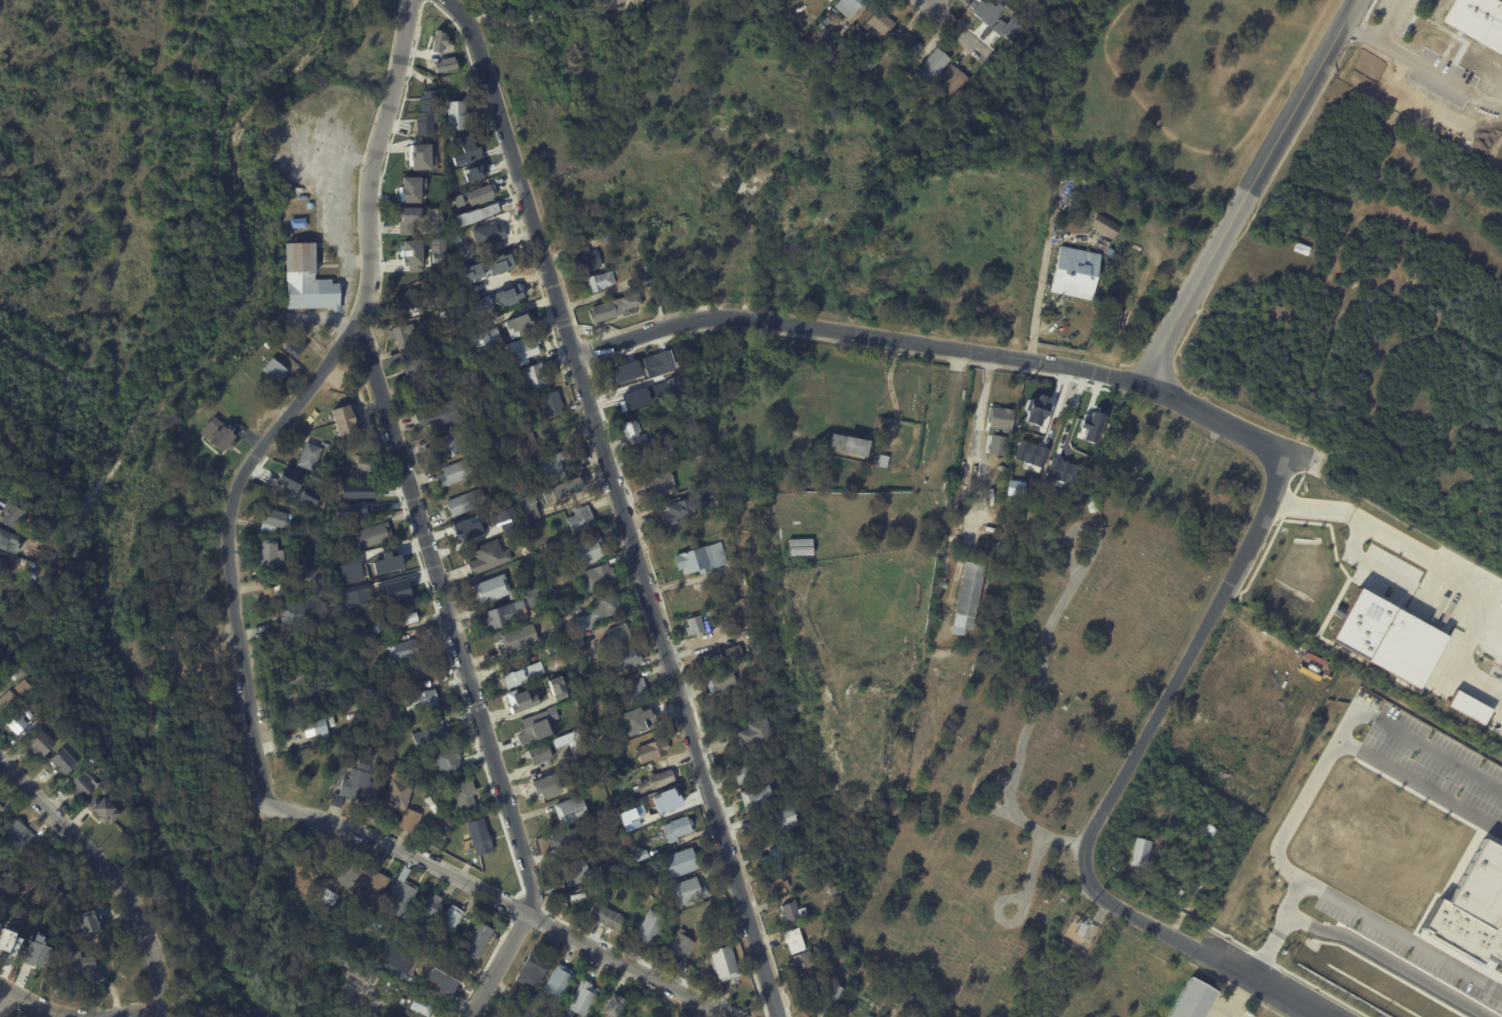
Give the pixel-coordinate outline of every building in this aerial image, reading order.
[(834,6),(839,0),(866,0),(849,19),(834,6)] [(1497,1),(1498,0),(1501,2),(1501,56),(1439,20),(1450,0),(1495,0),(1497,1)] [(885,14),(886,15),(885,15),(895,24),(884,37),(867,23),(878,8),(885,14)] [(825,15),(829,10),(835,15),(831,20),(825,15)] [(831,21),(827,26),(822,21),(826,17),(831,21)] [(442,46),(447,46),(448,31),(433,30),(431,51),(441,53),(442,46)] [(919,68),(937,48),(951,60),(928,86),(914,74),(919,68)] [(456,68),(454,57),(433,60),(435,72),(456,68)] [(879,62),(874,67),(870,63),(874,58),(879,62)] [(952,65),(970,79),(953,100),(939,88),(945,80),(941,76),(951,64),(952,65)] [(435,133),(434,87),(418,88),(419,133),(435,133)] [(885,105),(890,100),(894,104),(889,109),(885,105)] [(465,107),(465,115),(470,115),(471,130),(447,131),(445,102),(464,102),(465,107)] [(478,144),(482,157),(485,156),(486,160),(483,161),(485,169),(465,176),(455,145),(476,138),(478,144)] [(415,152),(428,155),(424,174),(408,170),(412,152),(415,152)] [(420,176),(401,177),(401,202),(420,202),(420,176)] [(469,205),(497,196),(493,183),(465,192),(469,205)] [(453,196),(455,206),(463,204),(461,194),(453,196)] [(454,216),(457,227),(499,212),(495,202),(454,216)] [(398,224),(399,206),(416,207),(415,231),(398,230),(398,224)] [(429,208),(428,229),(443,230),(444,208),(429,208)] [(1114,240),(1090,226),(1098,214),(1121,227),(1114,240)] [(304,219),(305,229),(288,230),(288,220),(304,219)] [(499,226),(503,239),(487,244),(486,241),(477,244),(473,230),(495,223),(496,226),(499,225),(499,226)] [(446,238),(430,238),(430,263),(446,263),(446,238)] [(422,265),(421,239),(400,240),(401,265),(422,265)] [(1310,247),(1307,255),(1294,250),(1297,241),(1310,247)] [(312,245),(313,281),(330,280),(330,285),(338,284),(339,312),(332,313),(331,308),(285,310),(283,275),(281,275),(280,246),(312,245)] [(588,247),(590,252),(597,250),(602,268),(580,274),(573,251),(588,247)] [(1066,296),(1051,293),(1060,247),(1101,255),(1092,301),(1066,296)] [(1110,249),(1115,252),(1112,258),(1105,254),(1109,248),(1110,249)] [(490,275),(515,266),(509,251),(485,260),(490,275)] [(465,282),(483,278),(480,263),(462,267),(465,282)] [(609,273),(610,272),(612,279),(613,282),(612,282),(613,285),(600,289),(600,291),(591,294),(586,279),(595,275),(596,277),(608,272),(609,273)] [(471,301),(476,315),(525,299),(520,284),(471,301)] [(419,302),(399,309),(394,295),(416,288),(421,302),(419,302)] [(622,315),(614,318),(614,319),(597,324),(596,324),(590,326),(587,314),(590,313),(589,309),(637,293),(641,306),(623,312),(624,315),(622,315)] [(531,318),(488,334),(485,325),(528,309),(531,318)] [(533,331),(528,313),(504,320),(509,338),(533,331)] [(412,325),(414,332),(407,334),(411,345),(398,349),(394,337),(389,339),(386,329),(404,324),(404,326),(412,323),(412,325)] [(470,335),(473,346),(500,339),(497,328),(470,335)] [(538,336),(540,342),(539,343),(541,352),(526,356),(528,361),(509,367),(502,344),(537,333),(538,336)] [(295,338),(306,346),(300,354),(300,353),(295,360),(282,350),(292,336),(295,338)] [(404,372),(399,360),(423,350),(431,367),(406,377),(404,372)] [(641,356),(645,376),(674,371),(670,350),(641,356)] [(274,360),(287,370),(284,374),(285,375),(281,380),(280,379),(276,383),(261,370),(272,358),(274,360)] [(636,359),(608,366),(612,382),(640,376),(636,359)] [(543,363),(549,384),(528,391),(522,367),(542,361),(543,363)] [(784,378),(779,372),(783,369),(787,375),(784,378)] [(409,389),(433,380),(437,391),(438,390),(440,394),(439,395),(440,397),(416,406),(414,401),(411,402),(409,397),(412,396),(409,389)] [(563,406),(564,409),(545,416),(538,396),(556,390),(560,400),(561,400),(563,406)] [(457,404),(461,419),(431,428),(430,423),(418,427),(414,413),(426,410),(425,408),(455,398),(457,404)] [(354,411),(360,429),(336,437),(328,410),(352,403),(354,411)] [(987,429),(1011,430),(1012,408),(988,407),(987,429)] [(221,424),(235,436),(232,440),(235,443),(229,451),(225,448),(221,453),(198,434),(213,417),(221,424)] [(641,435),(638,420),(622,423),(625,438),(641,435)] [(436,453),(433,446),(436,445),(434,439),(455,431),(456,431),(462,429),(468,445),(462,447),(463,451),(441,459),(439,453),(437,454),(436,453)] [(531,432),(539,451),(513,462),(510,453),(517,450),(512,439),(531,431),(531,432)] [(866,456),(866,457),(842,452),(842,450),(828,447),(831,432),(846,435),(870,440),(866,456)] [(495,435),(497,441),(486,444),(484,438),(495,435)] [(642,464),(638,451),(654,446),(653,444),(672,438),(677,455),(643,466),(642,464)] [(319,447),(321,448),(314,465),(319,467),(316,473),(295,464),(305,441),(319,447)] [(571,461),(561,465),(565,476),(542,484),(533,462),(567,449),(571,461)] [(1065,460),(1056,483),(1042,478),(1040,483),(1030,479),(1041,451),(1065,459),(1065,460)] [(378,474),(363,472),(362,478),(355,477),(356,471),(355,471),(357,459),(353,458),(353,454),(380,459),(378,474)] [(465,478),(441,487),(437,476),(442,474),(440,468),(465,459),(472,476),(465,478)] [(345,464),(344,474),(333,472),(334,463),(345,464)] [(282,467),(275,482),(297,491),(303,477),(282,467)] [(674,484),(675,486),(667,489),(668,495),(653,499),(647,477),(670,470),(674,484)] [(545,504),(583,490),(579,476),(540,490),(545,504)] [(341,497),(377,497),(377,485),(341,485),(341,497)] [(475,508),(451,517),(447,507),(446,507),(444,501),(480,488),(486,504),(475,508)] [(316,494),(302,490),(299,503),(312,507),(316,494)] [(527,521),(540,517),(532,494),(520,498),(527,521)] [(703,494),(707,507),(693,511),(695,515),(670,523),(665,505),(698,494),(699,495),(703,494)] [(1091,513),(1086,498),(1095,496),(1099,510),(1091,513)] [(338,503),(338,516),(370,515),(369,502),(338,503)] [(14,531),(0,523),(0,514),(6,503),(24,513),(14,531)] [(590,510),(595,525),(570,534),(565,518),(574,515),(571,507),(575,506),(576,508),(588,504),(590,510)] [(286,514),(285,519),(288,520),(287,525),(283,525),(282,529),(272,527),(270,533),(267,532),(267,533),(257,530),(264,507),(286,513),(286,514)] [(473,540),(461,544),(456,528),(482,518),(488,534),(473,540)] [(387,523),(392,538),(359,548),(354,531),(387,521),(387,523)] [(13,554),(0,549),(0,530),(18,537),(17,540),(16,543),(19,544),(16,552),(14,551),(13,554)] [(601,543),(606,556),(578,567),(570,545),(597,534),(601,543)] [(498,544),(501,552),(508,549),(511,559),(471,575),(466,563),(477,558),(477,557),(475,558),(473,553),(475,553),(473,548),(496,539),(498,544)] [(255,558),(255,553),(258,553),(258,540),(268,540),(268,542),(276,542),(276,550),(282,550),(283,565),(257,565),(257,560),(255,560),(255,558)] [(786,540),(811,540),(811,555),(786,555),(786,540)] [(721,565),(707,570),(708,571),(698,574),(697,570),(683,574),(681,569),(676,570),(672,556),(703,546),(703,547),(707,545),(708,546),(720,542),(727,563),(721,565)] [(402,552),(403,555),(400,556),(401,560),(397,561),(397,562),(383,566),(378,551),(397,545),(398,549),(402,549),(402,552)] [(966,561),(986,565),(973,629),(965,628),(963,636),(952,633),(966,561)] [(609,567),(614,578),(612,579),(614,584),(584,595),(580,584),(584,583),(580,572),(605,562),(608,568),(609,567)] [(504,576),(510,593),(476,606),(469,586),(503,573),(504,576)] [(385,602),(410,595),(406,578),(380,584),(385,602)] [(263,598),(261,589),(277,586),(276,584),(279,584),(279,585),(281,585),(285,601),(264,605),(263,598)] [(343,586),(345,611),(368,610),(367,584),(343,586)] [(579,585),(583,596),(561,604),(558,596),(572,591),(571,588),(579,585)] [(525,599),(523,592),(537,587),(543,602),(528,607),(525,599)] [(1328,642),(1419,687),(1445,633),(1355,589),(1328,642)] [(604,617),(597,599),(613,593),(616,602),(619,601),(622,610),(612,613),(612,614),(604,617)] [(49,605),(33,606),(32,598),(54,597),(55,604),(49,605)] [(279,620),(278,614),(279,614),(277,606),(308,598),(315,622),(282,631),(279,620)] [(522,600),(527,618),(484,631),(478,613),(522,600)] [(597,620),(597,621),(591,622),(593,627),(580,629),(579,624),(576,624),(575,618),(578,617),(578,616),(589,614),(589,613),(595,611),(597,620)] [(417,618),(418,622),(410,625),(411,629),(406,631),(407,633),(399,636),(399,634),(397,635),(395,628),(374,634),(372,625),(416,613),(417,618)] [(705,633),(697,636),(696,633),(687,636),(685,628),(688,626),(686,619),(699,615),(705,633)] [(712,630),(712,631),(706,633),(703,621),(709,620),(712,630)] [(605,632),(604,630),(625,622),(627,629),(629,628),(631,633),(629,634),(631,640),(602,651),(599,640),(602,638),(602,636),(606,635),(605,632)] [(501,644),(497,635),(531,623),(537,641),(503,652),(501,644)] [(580,640),(582,644),(567,649),(564,637),(578,633),(580,640)] [(281,644),(279,638),(289,635),(290,641),(281,644)] [(294,658),(274,663),(270,647),(299,640),(301,648),(292,650),(294,658)] [(414,642),(418,655),(395,661),(391,645),(409,640),(409,642),(414,641),(414,642)] [(739,645),(744,659),(729,664),(724,649),(739,644),(739,645)] [(641,660),(642,662),(614,672),(611,664),(614,663),(611,654),(632,647),(634,653),(638,652),(641,660)] [(499,652),(501,658),(489,662),(487,655),(498,651),(499,652)] [(714,660),(716,666),(702,671),(698,657),(712,652),(714,660)] [(429,674),(429,675),(394,684),(392,676),(401,674),(399,665),(425,659),(429,674)] [(528,676),(529,679),(506,686),(505,682),(508,681),(504,669),(516,666),(515,664),(524,662),(528,676)] [(277,690),(273,675),(264,678),(262,672),(292,664),(293,670),(300,668),(304,683),(277,690)] [(736,683),(736,685),(710,694),(704,676),(730,667),(736,683)] [(761,678),(753,682),(751,676),(758,672),(761,678)] [(546,680),(554,701),(567,697),(559,675),(546,680)] [(646,688),(649,698),(624,706),(617,685),(643,677),(646,688)] [(20,687),(24,691),(19,695),(15,691),(20,687)] [(505,692),(511,713),(538,704),(532,687),(517,692),(516,689),(505,692)] [(600,699),(597,691),(603,688),(607,696),(600,699)] [(435,691),(440,711),(422,716),(419,707),(405,711),(401,697),(417,693),(417,692),(426,689),(427,691),(434,689),(435,691)] [(1,715),(0,714),(0,697),(9,690),(18,701),(1,715)] [(279,702),(278,698),(296,693),(298,699),(305,697),(309,713),(284,719),(279,702)] [(654,712),(656,718),(637,725),(636,724),(630,726),(627,719),(634,717),(632,709),(650,703),(654,712)] [(549,734),(543,712),(518,719),(522,732),(516,734),(518,744),(549,734)] [(21,718),(26,724),(15,734),(12,730),(10,731),(7,729),(9,727),(5,723),(17,713),(21,718)] [(441,717),(448,741),(416,751),(411,734),(424,730),(421,721),(441,715),(441,717)] [(324,719),(328,736),(321,738),(320,734),(314,735),(311,722),(324,718),(324,719)] [(765,720),(772,742),(753,748),(751,743),(739,747),(735,732),(746,729),(744,724),(764,718),(765,720)] [(41,729),(54,744),(41,757),(37,752),(34,755),(29,750),(30,750),(23,742),(39,728),(41,729)] [(585,754),(577,730),(551,738),(554,748),(569,744),(573,758),(585,754)] [(640,764),(635,748),(662,738),(663,742),(667,741),(670,749),(666,751),(667,754),(640,764)] [(525,749),(529,764),(551,758),(547,743),(525,749)] [(471,756),(474,767),(462,770),(462,772),(441,778),(434,752),(456,746),(460,759),(471,756)] [(77,763),(64,775),(60,771),(57,773),(53,768),(55,766),(49,759),(62,747),(77,763)] [(371,774),(367,785),(374,787),(369,802),(353,797),(353,799),(344,796),(340,809),(329,805),(333,793),(337,794),(342,777),(347,779),(351,768),(355,769),(357,763),(358,764),(359,761),(373,766),(371,774)] [(393,768),(396,763),(404,768),(400,773),(393,768)] [(750,781),(736,785),(736,784),(732,785),(728,771),(731,770),(730,768),(744,763),(750,781)] [(652,788),(648,777),(671,769),(676,783),(653,790),(652,788)] [(79,771),(89,781),(90,780),(95,786),(81,799),(77,795),(75,797),(68,790),(70,788),(66,784),(79,771)] [(558,783),(562,791),(541,799),(539,792),(535,794),(531,781),(555,773),(558,783)] [(413,784),(404,810),(403,810),(402,813),(385,807),(385,804),(382,803),(390,778),(391,778),(392,776),(396,777),(397,775),(413,780),(412,784),(413,784)] [(474,789),(475,794),(472,795),(477,809),(460,814),(451,784),(471,778),(474,789)] [(742,801),(739,792),(767,783),(774,804),(745,813),(742,801)] [(109,804),(113,808),(114,807),(120,813),(110,823),(106,820),(102,824),(96,817),(97,816),(92,810),(91,811),(85,805),(96,795),(99,799),(102,796),(109,804)] [(589,816),(561,827),(552,806),(580,795),(589,816)] [(768,835),(764,823),(769,822),(766,813),(791,805),(797,825),(768,835)] [(691,825),(689,826),(691,831),(675,837),(676,841),(668,844),(661,826),(668,823),(668,822),(685,816),(687,820),(689,819),(691,825)] [(473,849),(466,823),(483,818),(492,851),(476,856),(473,849)] [(11,849),(0,840),(0,838),(16,819),(27,829),(26,829),(31,834),(38,839),(25,854),(15,845),(11,849)] [(573,845),(554,851),(550,835),(575,828),(577,834),(582,832),(585,841),(573,845)] [(1151,848),(1146,869),(1130,865),(1136,838),(1152,842),(1151,848)] [(633,846),(634,848),(629,850),(630,854),(625,855),(624,851),(627,850),(624,841),(630,839),(633,846)] [(696,862),(698,869),(669,879),(662,858),(691,847),(696,862)] [(767,851),(780,847),(781,851),(790,849),(793,858),(764,866),(761,857),(768,855),(767,851)] [(645,851),(648,857),(635,862),(632,854),(645,849),(645,851)] [(341,855),(356,864),(358,862),(363,865),(350,891),(337,884),(340,879),(330,873),(339,855),(341,855)] [(376,857),(384,862),(378,873),(389,879),(376,903),(370,899),(367,904),(354,896),(358,889),(363,892),(366,887),(361,885),(370,868),(369,868),(375,856),(376,857)] [(567,887),(560,866),(584,858),(590,873),(584,874),(586,880),(567,887)] [(405,868),(410,870),(404,880),(418,888),(415,893),(417,894),(413,900),(412,899),(401,918),(388,911),(395,899),(388,895),(404,867),(405,868)] [(698,886),(699,888),(704,886),(708,896),(679,907),(671,885),(695,877),(698,886)] [(786,881),(789,888),(784,890),(786,893),(772,897),(769,888),(766,888),(765,883),(780,878),(781,881),(786,880),(786,881)] [(835,886),(837,893),(830,895),(828,888),(835,886)] [(324,889),(336,895),(330,906),(318,899),(324,889)] [(441,898),(428,926),(413,918),(425,894),(432,898),(433,894),(441,898)] [(781,910),(780,906),(790,903),(790,901),(794,900),(797,910),(804,908),(807,915),(800,918),(800,919),(785,924),(783,917),(782,917),(780,913),(781,912),(781,910)] [(620,927),(618,933),(587,918),(594,902),(625,918),(620,927)] [(458,909),(463,912),(451,932),(438,924),(449,908),(451,905),(458,909)] [(76,915),(83,937),(103,931),(98,917),(96,917),(94,909),(76,915)] [(659,932),(651,947),(633,938),(648,910),(666,919),(659,932)] [(501,934),(497,941),(489,937),(478,958),(462,950),(478,922),(501,934)] [(1082,922),(1088,925),(1082,936),(1076,933),(1082,922)] [(805,950),(790,955),(785,941),(784,941),(781,934),(797,928),(805,950)] [(679,933),(681,929),(685,931),(685,932),(696,939),(694,943),(695,944),(684,961),(668,951),(679,933)] [(16,954),(20,940),(1,934),(0,937),(0,949),(16,954)] [(24,959),(31,936),(47,941),(41,964),(24,959)] [(738,976),(718,982),(709,952),(731,945),(740,976),(738,976)] [(379,967),(401,979),(413,958),(391,946),(379,967)] [(528,986),(514,978),(531,947),(552,959),(534,990),(528,986)] [(370,972),(364,983),(328,963),(336,949),(372,969),(370,972)] [(809,950),(811,957),(812,957),(815,964),(797,971),(792,957),(809,950)] [(79,957),(80,958),(92,957),(93,972),(66,974),(64,953),(79,952),(79,957)] [(568,968),(577,973),(562,999),(542,988),(557,961),(568,968)] [(452,974),(442,992),(427,983),(436,966),(452,974)] [(833,979),(825,975),(830,966),(838,970),(833,979)] [(386,986),(377,982),(381,974),(401,984),(398,992),(386,986)] [(589,982),(592,983),(589,989),(598,994),(586,1016),(566,1006),(581,977),(589,982)] [(1213,999),(1203,1016),(1167,1016),(1191,977),(1217,992),(1213,999)] [(846,991),(832,1016),(829,1016),(814,1009),(829,982),(846,991)] [(625,1000),(614,1016),(610,1016),(600,1010),(611,993),(615,996),(616,994),(617,995),(625,1000)] [(432,1010),(428,1016),(426,1016),(408,1009),(415,994),(435,1004),(432,1010)]
